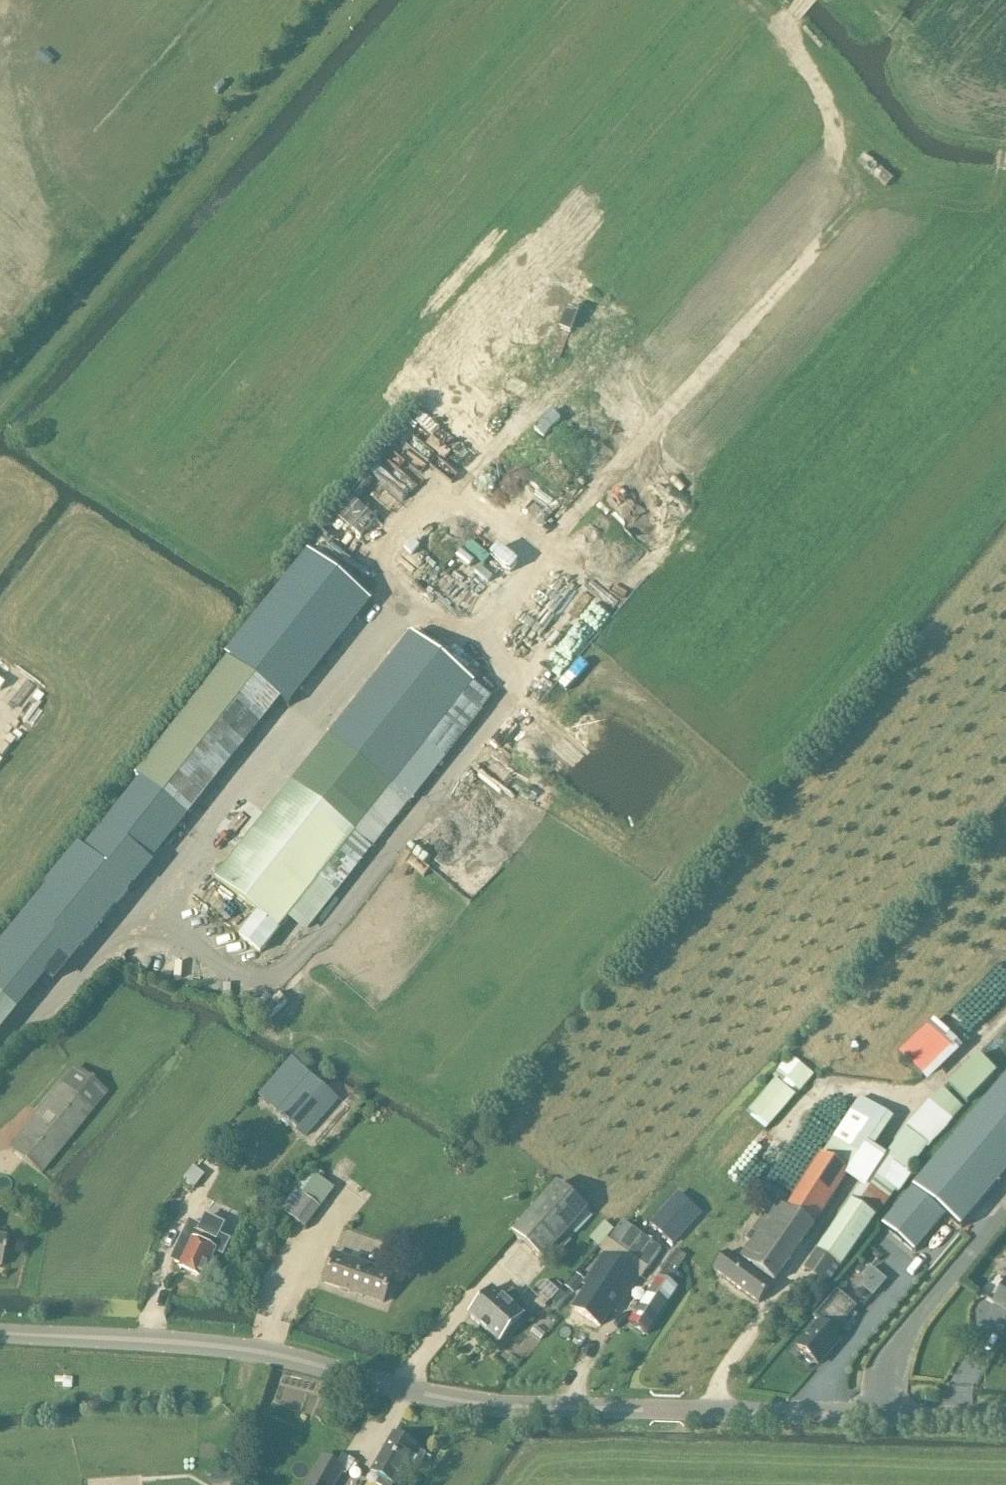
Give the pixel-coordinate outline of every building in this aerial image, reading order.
[(891,186),(898,178),(872,156),(865,164),(891,186)] [(350,497),(334,515),(362,538),(377,521),(350,497)] [(308,553),(226,657),(289,708),(372,603),(308,553)] [(411,637),(330,738),(392,787),(472,686),(411,637)] [(330,738),(216,881),(258,913),(240,937),(262,954),(392,787),(330,738)] [(84,850),(128,887),(169,838),(186,817),(141,780),(84,850)] [(80,847),(3,940),(46,976),(54,983),(131,890),(128,887),(84,850),(80,847)] [(15,1012),(0,1000),(0,1030),(15,1012)] [(935,1021),(899,1056),(923,1081),(958,1046),(935,1021)] [(791,1053),(772,1074),(796,1095),(815,1074),(791,1053)] [(306,1137),(338,1100),(293,1059),(259,1096),(306,1137)] [(980,1059),(949,1090),(967,1108),(998,1076),(980,1059)] [(40,1174),(105,1092),(76,1069),(11,1150),(40,1174)] [(760,1130),(792,1097),(774,1079),(742,1113),(760,1130)] [(1005,1174),(1005,1081),(883,1227),(914,1253),(945,1216),(960,1229),(1005,1174)] [(816,1227),(849,1175),(822,1157),(788,1209),(816,1227)] [(194,1167),(182,1182),(192,1191),(205,1176),(194,1167)] [(307,1229),(336,1189),(311,1172),(283,1211),(307,1229)] [(565,1235),(588,1210),(559,1184),(514,1235),(542,1260),(553,1249),(565,1235)] [(666,1221),(658,1230),(674,1245),(701,1214),(679,1194),(660,1215),(666,1221)] [(816,1227),(788,1209),(775,1201),(747,1240),(751,1243),(739,1260),(728,1253),(715,1271),(760,1303),(815,1228),(816,1227)] [(853,1202),(805,1269),(828,1285),(841,1266),(842,1267),(876,1218),(853,1202)] [(191,1223),(172,1261),(188,1269),(187,1272),(203,1280),(216,1253),(223,1256),(231,1242),(220,1236),(225,1226),(207,1217),(202,1228),(191,1223)] [(617,1232),(610,1242),(649,1269),(662,1250),(634,1231),(623,1223),(623,1224),(617,1232)] [(963,1233),(970,1239),(977,1229),(970,1224),(963,1233)] [(565,1235),(553,1249),(559,1255),(572,1241),(565,1235)] [(677,1251),(660,1277),(669,1283),(686,1258),(677,1251)] [(385,1303),(394,1275),(334,1254),(325,1283),(385,1303)] [(595,1280),(576,1308),(601,1325),(620,1296),(623,1298),(638,1277),(606,1256),(592,1277),(595,1280)] [(577,1275),(566,1287),(573,1293),(584,1281),(577,1275)] [(660,1277),(630,1322),(649,1335),(678,1289),(660,1277)] [(541,1284),(536,1289),(551,1302),(560,1292),(548,1282),(541,1284)] [(994,1303),(1005,1310),(1005,1283),(994,1303)] [(493,1289),(469,1316),(500,1344),(524,1316),(515,1308),(522,1300),(513,1291),(506,1300),(493,1289)] [(820,1323),(798,1348),(808,1356),(806,1361),(812,1365),(816,1363),(819,1365),(841,1339),(835,1334),(844,1324),(847,1327),(856,1316),(853,1313),(857,1308),(838,1292),(815,1319),(820,1323)] [(57,1378),(56,1388),(72,1389),(73,1379),(57,1378)] [(416,1451),(418,1448),(394,1434),(373,1472),(396,1484),(397,1484),(408,1465),(418,1470),(425,1456),(416,1451)] [(346,1470),(323,1456),(307,1484),(337,1484),(346,1470)]
